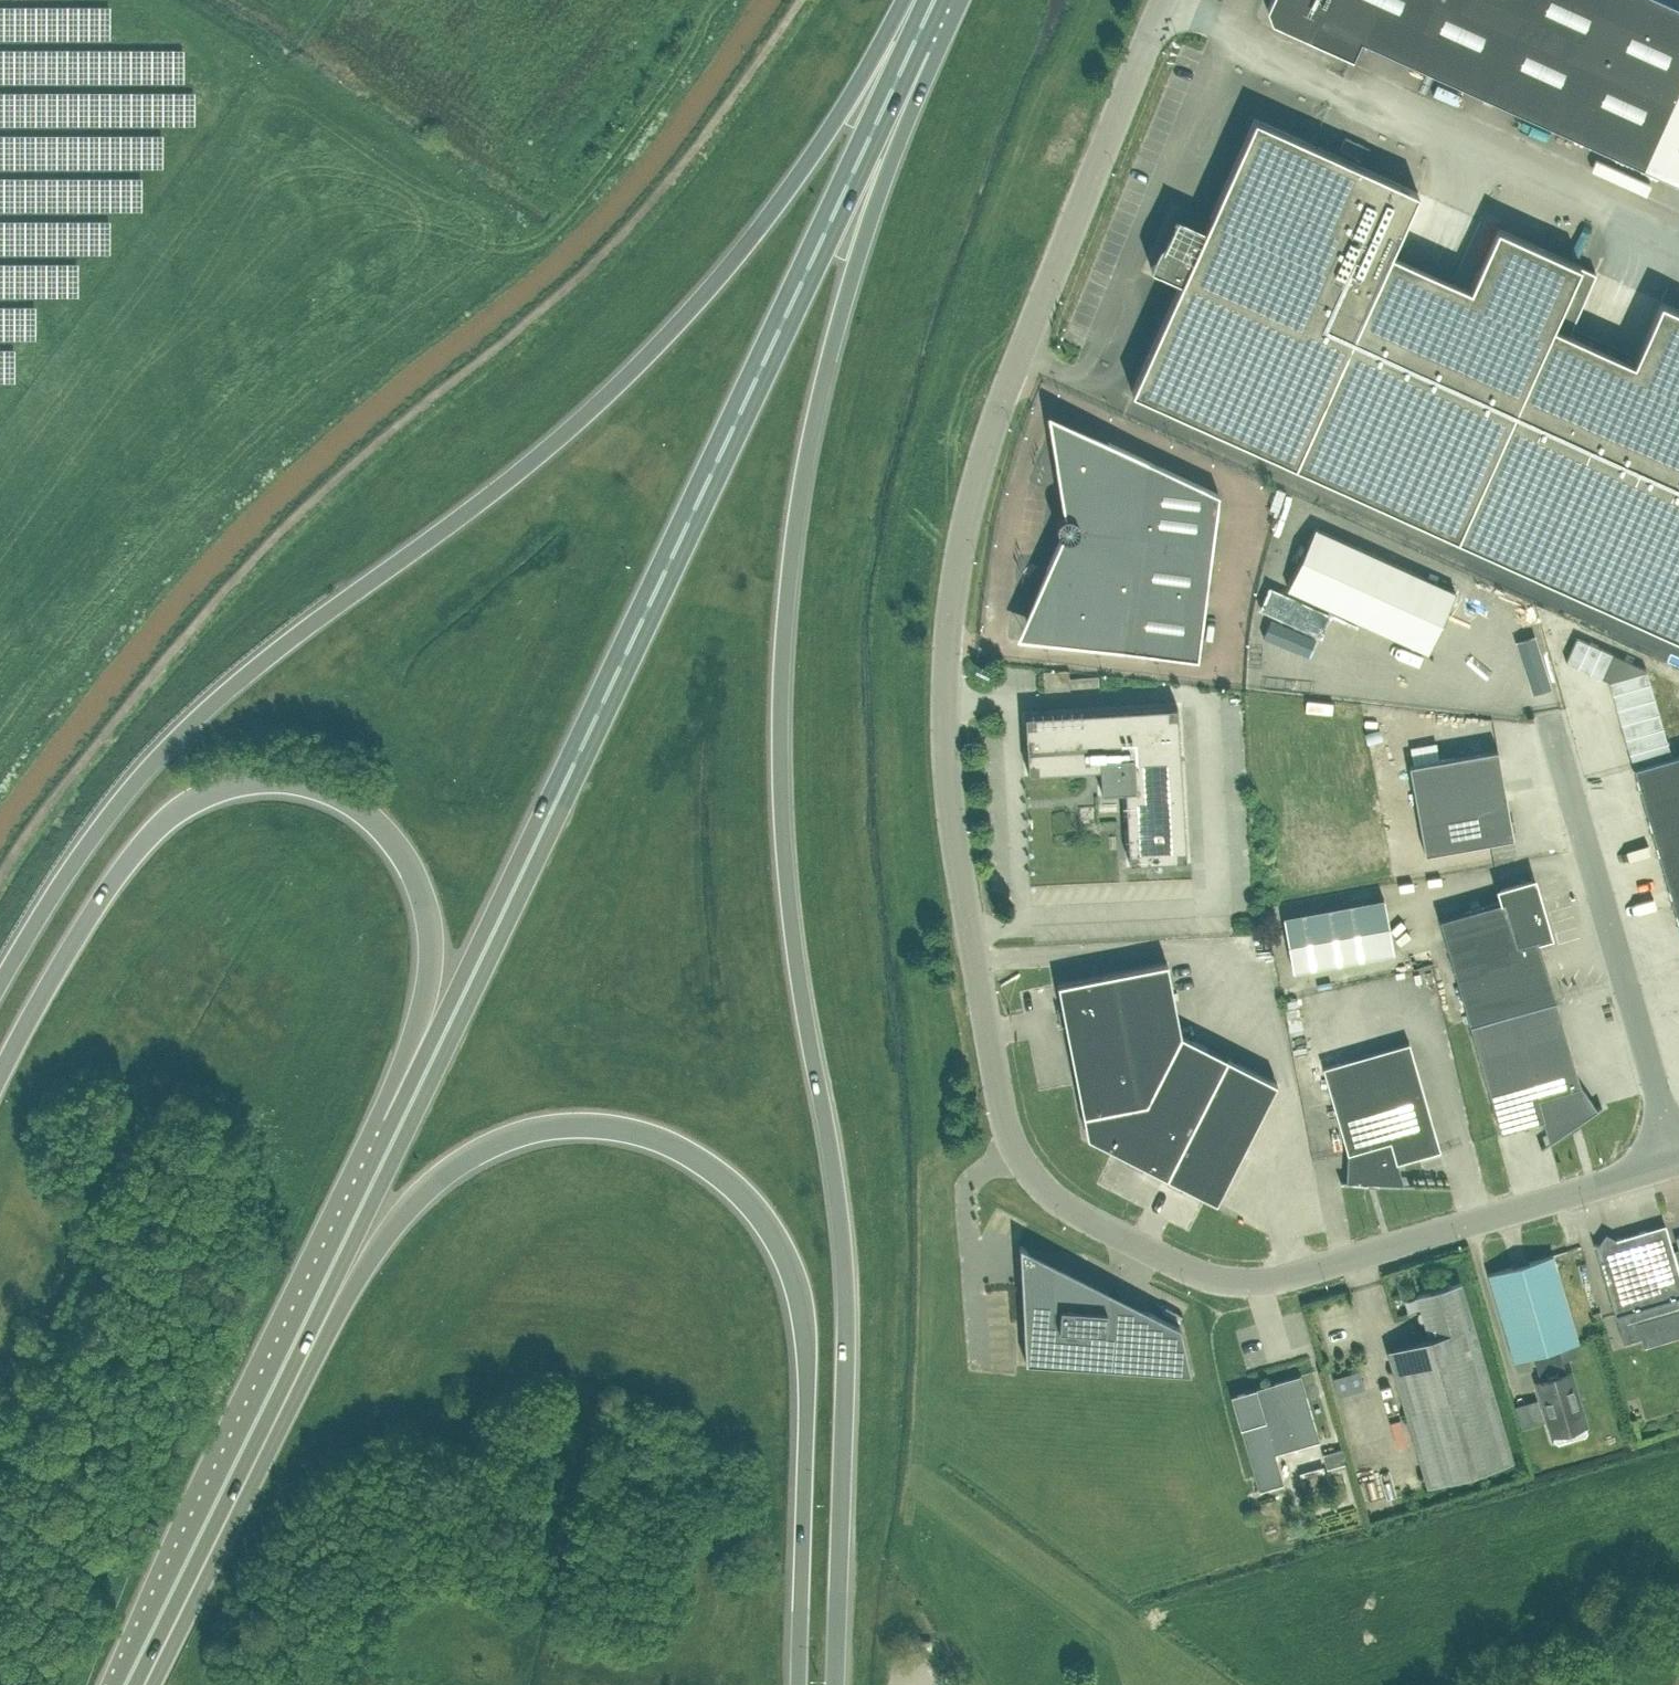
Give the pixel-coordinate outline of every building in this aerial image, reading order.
[(1377,0),(1270,0),(1266,9),(1271,21),(1351,57),(1359,39),(1377,0)] [(1641,167),(1678,84),(1678,7),(1663,0),(1377,0),(1359,39),(1641,167)] [(1641,167),(1678,184),(1678,84),(1641,167)] [(1254,118),(1204,228),(1173,214),(1172,217),(1170,223),(1168,229),(1166,232),(1163,238),(1158,246),(1155,253),(1154,255),(1152,260),(1151,263),(1150,268),(1157,271),(1157,270),(1180,281),(1131,391),(1678,638),(1678,310),(1659,301),(1631,361),(1567,332),(1594,272),(1496,227),(1468,288),(1389,252),(1416,192),(1254,118)] [(1217,493),(1075,426),(1055,468),(1063,515),(1060,516),(1059,517),(1058,518),(1057,519),(1057,521),(1056,522),(1056,524),(1056,525),(1056,527),(1056,529),(1057,530),(1057,532),(1058,532),(1059,534),(1060,535),(1030,603),(1031,637),(1194,658),(1217,493)] [(1453,591),(1314,528),(1287,589),(1425,652),(1453,591)] [(1576,637),(1565,661),(1577,666),(1588,642),(1576,637)] [(1588,642),(1577,666),(1589,671),(1600,647),(1588,642)] [(1600,647),(1589,671),(1601,677),(1612,653),(1600,647)] [(1612,653),(1601,677),(1608,680),(1608,681),(1646,670),(1646,668),(1612,653)] [(1646,670),(1608,681),(1612,693),(1650,682),(1646,670)] [(1650,682),(1612,693),(1616,708),(1654,697),(1650,682)] [(1654,697),(1616,708),(1620,723),(1658,712),(1654,697)] [(1028,771),(1099,767),(1100,791),(1124,789),(1128,861),(1183,858),(1185,858),(1180,762),(1176,705),(1023,714),(1027,772),(1029,771),(1028,771)] [(1658,712),(1620,723),(1624,737),(1663,726),(1658,712)] [(1663,726),(1624,737),(1629,752),(1667,741),(1663,726)] [(1667,741),(1629,752),(1633,767),(1671,756),(1667,741)] [(1512,837),(1496,749),(1408,764),(1423,853),(1512,837)] [(1632,767),(1678,930),(1678,754),(1671,756),(1633,767),(1632,767)] [(1499,1131),(1541,1119),(1547,1141),(1600,1105),(1599,1105),(1595,1107),(1579,1085),(1536,937),(1547,934),(1530,874),(1529,875),(1530,879),(1497,889),(1500,900),(1437,918),(1499,1131)] [(1384,898),(1283,916),(1292,969),(1393,951),(1384,898)] [(1179,1033),(1165,962),(1056,983),(1086,1135),(1214,1201),(1275,1082),(1179,1033)] [(1439,1150),(1408,1042),(1321,1067),(1346,1152),(1344,1179),(1339,1179),(1339,1181),(1412,1184),(1412,1182),(1402,1182),(1396,1162),(1439,1150)] [(1670,1222),(1678,1253),(1678,1219),(1670,1222)] [(1663,1223),(1594,1244),(1593,1244),(1613,1315),(1631,1310),(1634,1321),(1677,1308),(1678,1316),(1678,1276),(1663,1223)] [(1576,1340),(1551,1254),(1487,1273),(1512,1358),(1512,1360),(1531,1354),(1535,1367),(1539,1379),(1535,1381),(1551,1435),(1585,1425),(1569,1370),(1564,1371),(1560,1359),(1557,1347),(1577,1341),(1576,1339),(1576,1340)] [(1062,1276),(1028,1274),(1024,1331),(1022,1331),(1024,1361),(1189,1372),(1179,1326),(1148,1310),(1082,1306),(1083,1283),(1061,1281),(1062,1276)] [(1511,1459),(1459,1281),(1415,1294),(1428,1337),(1386,1349),(1426,1484),(1511,1459)] [(1318,1440),(1299,1374),(1229,1394),(1257,1490),(1282,1482),(1273,1453),(1318,1440)] [(1348,1460),(1344,1448),(1323,1454),(1327,1467),(1348,1460)]
